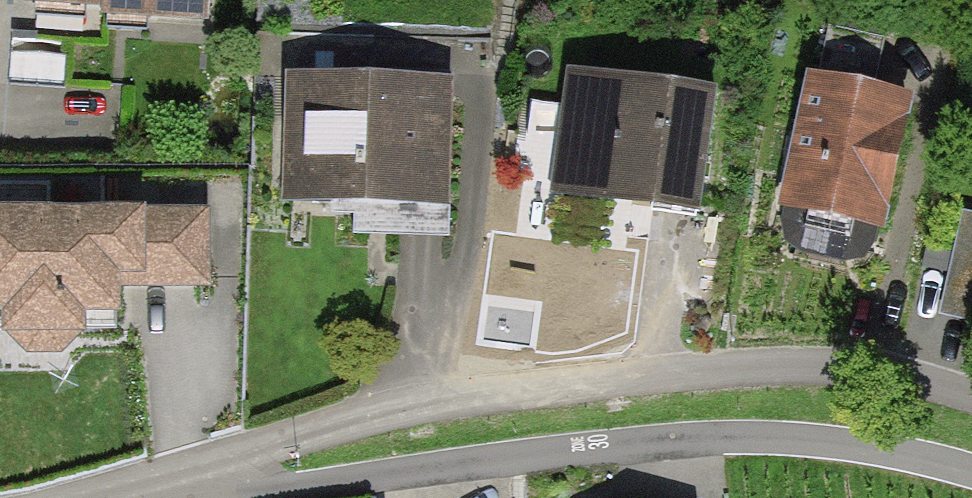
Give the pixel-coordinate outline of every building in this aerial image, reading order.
[(207,0),(97,0),(97,10),(206,14),(207,0)] [(705,90),(565,75),(553,191),(692,206),(705,90)] [(907,96),(805,76),(780,207),(882,226),(907,96)] [(447,80),(280,80),(279,199),(447,200),(447,80)] [(960,214),(940,314),(969,320),(971,306),(971,216),(960,214)] [(0,219),(0,306),(8,306),(8,328),(29,349),(60,349),(75,328),(116,328),(115,273),(135,272),(136,282),(204,281),(203,216),(0,219)]
